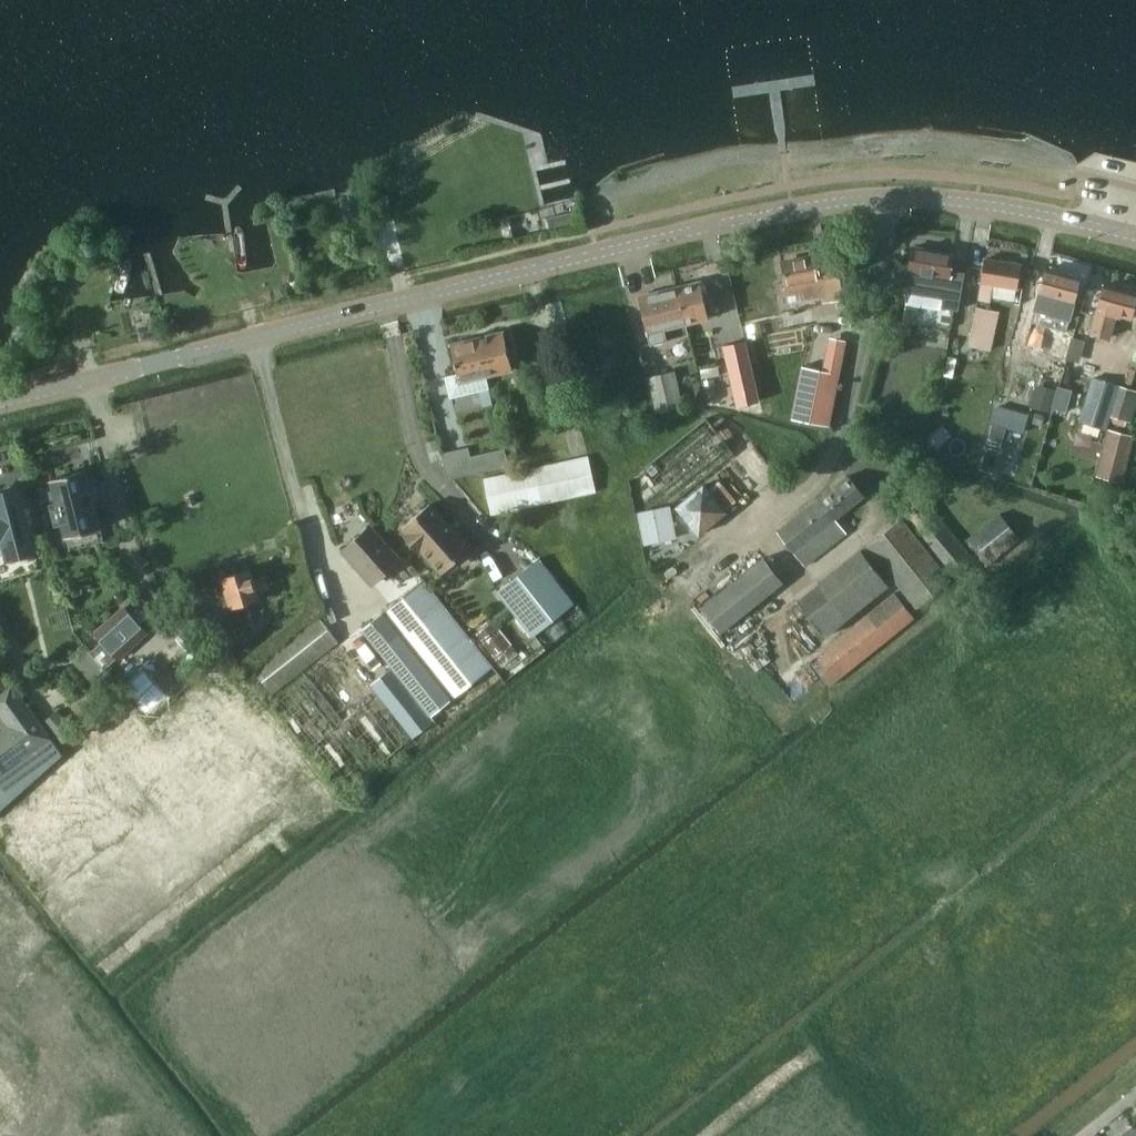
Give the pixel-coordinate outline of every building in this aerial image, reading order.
[(907,291),(905,300),(919,302),(916,322),(947,326),(950,308),(959,309),(965,271),(949,269),(952,253),(914,247),(910,271),(907,291)] [(782,261),(787,287),(801,284),(801,286),(802,286),(804,295),(821,292),(823,301),(851,296),(845,263),(818,268),(816,254),(782,261)] [(1022,264),(984,258),(978,298),(1019,305),(1022,288),(1018,287),(1022,264)] [(1039,293),(1075,303),(1082,279),(1046,269),(1039,293)] [(700,282),(677,287),(688,336),(689,336),(686,324),(709,319),(700,282)] [(1132,319),(1135,306),(1135,293),(1103,284),(1089,333),(1110,339),(1116,315),(1132,319)] [(677,287),(655,292),(639,296),(650,345),(688,336),(677,287)] [(994,338),(999,313),(999,311),(977,307),(971,334),(994,338)] [(1031,345),(1050,351),(1056,329),(1037,323),(1031,345)] [(142,338),(161,334),(159,324),(139,328),(142,338)] [(477,337),(487,376),(513,370),(504,331),(500,332),(499,329),(488,332),(489,334),(477,337)] [(454,343),(450,344),(457,372),(445,375),(450,395),(489,386),(487,376),(477,337),(465,340),(465,338),(453,340),(454,343)] [(745,341),(722,346),(735,405),(759,399),(745,341)] [(828,426),(841,362),(825,358),(822,370),(802,366),(792,419),(828,426)] [(676,370),(649,376),(658,412),(684,405),(676,370)] [(1119,386),(1092,377),(1078,421),(1105,430),(1110,416),(1119,386)] [(714,378),(702,380),(704,396),(716,395),(714,378)] [(1050,413),(1064,418),(1072,391),(1059,386),(1050,413)] [(1135,404),(1135,390),(1119,386),(1110,416),(1130,422),(1135,404)] [(992,424),(980,468),(993,471),(1005,427),(992,424)] [(1111,431),(1099,476),(1121,482),(1134,437),(1111,431)] [(438,440),(428,443),(433,461),(442,459),(442,456),(441,452),(438,440)] [(588,455),(483,478),(491,514),(595,491),(588,455)] [(86,471),(86,470),(86,469),(50,478),(57,502),(50,504),(56,524),(62,522),(66,535),(65,536),(66,537),(101,528),(101,526),(100,526),(95,506),(102,504),(105,514),(106,513),(96,476),(88,478),(86,471)] [(836,519),(865,495),(848,473),(777,530),(805,566),(847,533),(836,519)] [(698,535),(728,511),(704,482),(675,506),(698,535)] [(18,486),(0,491),(0,557),(8,554),(9,559),(35,552),(25,516),(26,516),(18,486)] [(926,497),(902,517),(952,579),(977,560),(926,497)] [(464,564),(477,553),(457,531),(455,533),(429,504),(402,527),(406,531),(403,534),(418,552),(422,549),(442,572),(459,558),(464,564)] [(670,505),(636,512),(642,544),(676,538),(670,505)] [(985,566),(1020,539),(999,512),(965,540),(985,566)] [(916,608),(952,579),(902,517),(866,545),(916,608)] [(373,583),(398,561),(369,528),(344,550),(373,583)] [(861,549),(735,649),(764,686),(889,585),(861,549)] [(764,557),(702,607),(722,632),(784,582),(764,557)] [(538,558),(496,592),(531,636),(573,602),(538,558)] [(221,577),(231,606),(226,607),(233,628),(252,622),(246,603),(258,599),(256,591),(269,587),(265,576),(252,580),(249,568),(221,577)] [(438,726),(506,672),(424,579),(361,629),(391,667),(370,684),(342,649),(271,705),(345,798),(437,725),(438,726)] [(894,591),(809,660),(830,686),(915,617),(894,591)] [(95,633),(102,641),(90,651),(105,667),(116,657),(117,658),(146,632),(124,607),(95,633)] [(261,702),(338,641),(318,616),(242,677),(261,702)] [(479,636),(502,665),(516,654),(494,625),(479,636)] [(8,725),(0,731),(0,810),(63,754),(52,738),(12,683),(5,688),(0,681),(0,713),(8,725)] [(56,710),(44,722),(63,742),(75,731),(56,710)] [(1135,1130),(1133,1126),(1120,1135),(1135,1135),(1135,1130)]
